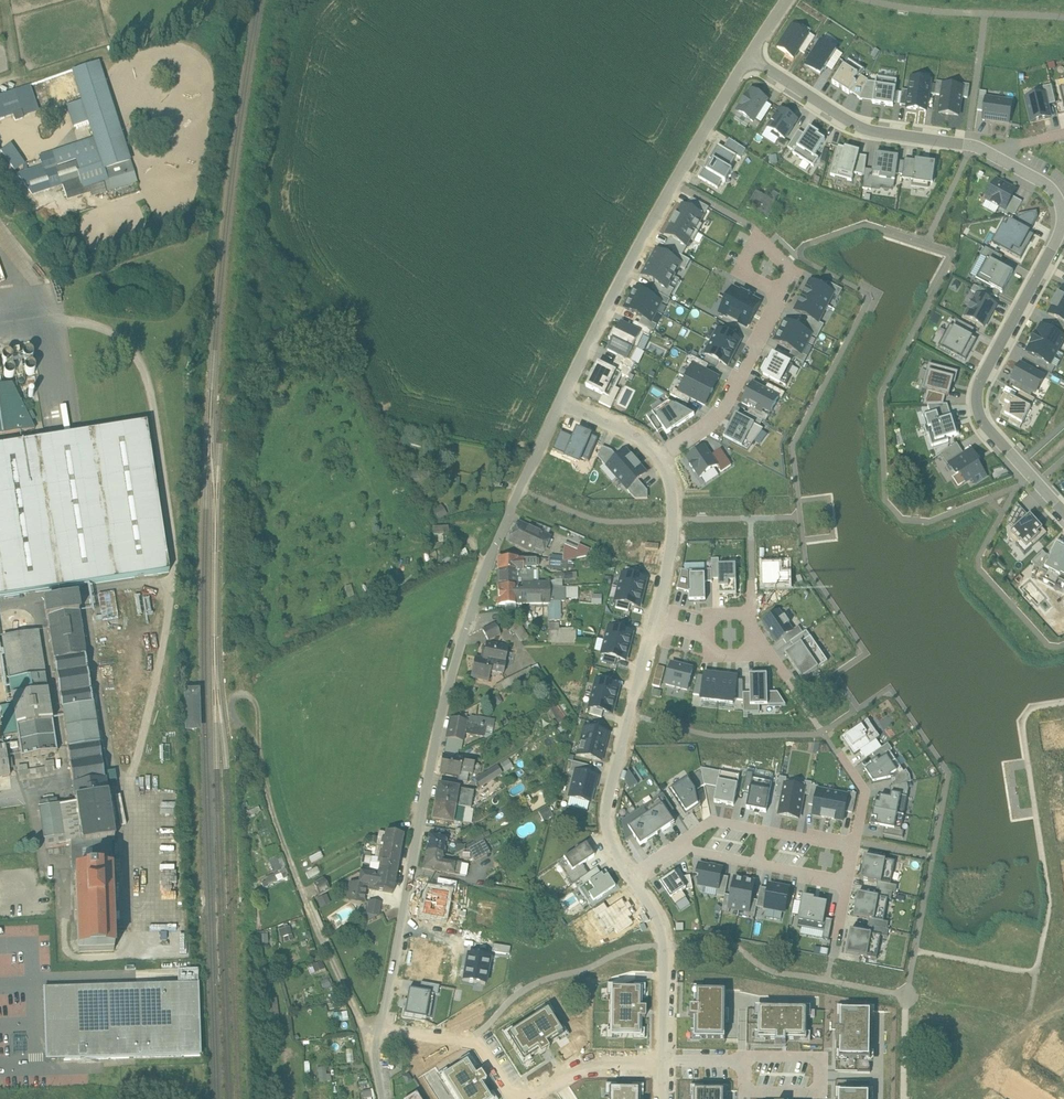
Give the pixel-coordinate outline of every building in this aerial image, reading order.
[(777,48),(794,58),(808,36),(791,25),(777,48)] [(820,41),(805,66),(820,75),(836,51),(820,41)] [(844,63),(831,84),(850,96),(863,76),(859,73),(862,69),(849,60),(846,65),(844,63)] [(130,159),(98,61),(73,69),(83,100),(68,105),(74,125),(89,120),(94,136),(104,167),(130,159)] [(873,104),(893,107),(897,80),(876,78),(876,83),(873,102),(873,104)] [(926,111),(930,81),(920,79),(919,84),(911,83),(910,91),(908,107),(907,109),(926,111)] [(860,100),(873,102),(876,83),(868,81),(860,100)] [(944,83),(937,82),(935,95),(942,96),(943,85),(944,85),(944,83)] [(0,95),(0,118),(13,113),(15,119),(23,116),(21,108),(36,102),(30,84),(0,95)] [(970,85),(963,84),(962,88),(963,88),(961,98),(968,98),(970,85)] [(944,85),(943,85),(942,96),(939,113),(959,116),(961,98),(963,88),(962,88),(944,85)] [(1043,88),(1044,94),(1045,94),(1048,106),(1056,104),(1051,86),(1043,88)] [(767,100),(751,90),(737,111),(753,122),(767,100)] [(900,105),(908,107),(910,91),(902,90),(900,105)] [(1048,106),(1045,94),(1044,94),(1025,98),(1031,122),(1050,117),(1048,106)] [(1009,123),(1012,102),(985,99),(982,119),(1009,123)] [(798,120),(780,109),(768,128),(772,132),(771,134),(779,139),(780,137),(783,139),(785,140),(798,120)] [(799,131),(788,148),(794,152),(793,154),(814,167),(819,159),(815,157),(825,141),(818,136),(819,134),(810,128),(805,135),(799,131)] [(94,136),(53,150),(53,152),(40,156),(41,158),(43,165),(25,171),(18,173),(32,192),(62,182),(67,197),(90,190),(91,193),(137,180),(130,159),(104,167),(94,136)] [(718,145),(698,177),(718,189),(723,180),(726,182),(732,170),(730,168),(737,156),(741,159),(746,149),(729,139),(724,148),(718,145)] [(852,181),(854,173),(859,156),(860,152),(839,146),(831,175),(852,181)] [(874,171),(872,185),(893,188),(894,188),(896,174),(898,161),(898,158),(889,156),(889,158),(885,157),(885,156),(875,154),(873,170),(873,171),(874,171)] [(867,157),(859,156),(854,173),(865,176),(866,169),(867,157)] [(41,158),(24,163),(25,171),(43,165),(41,158)] [(896,174),(903,175),(904,162),(898,161),(896,174)] [(915,161),(915,163),(913,180),(912,185),(928,188),(929,182),(933,183),(935,164),(915,161)] [(915,163),(904,162),(903,175),(902,178),(913,180),(915,163)] [(863,189),(871,190),(872,185),(874,171),(873,171),(873,170),(866,169),(865,176),(863,189)] [(1013,197),(1016,191),(997,180),(986,199),(992,203),(992,204),(999,208),(999,207),(1005,210),(1013,197)] [(756,191),(747,207),(768,219),(781,196),(773,192),(769,199),(756,191)] [(1022,202),(1013,197),(1005,210),(1002,214),(1007,216),(1015,215),(1022,202)] [(683,204),(674,220),(698,233),(702,225),(700,224),(704,216),(683,204)] [(1006,219),(992,245),(1010,255),(1011,253),(1021,259),(1033,235),(1030,233),(1038,218),(1037,211),(1017,214),(1013,223),(1006,219)] [(698,233),(674,220),(665,235),(687,247),(691,239),(694,240),(698,233)] [(656,250),(649,263),(674,276),(679,266),(685,270),(691,260),(674,251),(671,258),(656,250)] [(985,257),(974,277),(1002,292),(1012,272),(985,257)] [(669,286),(674,276),(649,263),(643,276),(656,283),(652,290),(656,292),(669,299),(674,289),(669,286)] [(803,296),(826,308),(834,294),(839,297),(843,290),(828,282),(825,289),(811,281),(803,296)] [(990,296),(971,287),(969,293),(973,295),(962,318),(983,329),(994,305),(987,302),(990,296)] [(1063,287),(1059,294),(1058,294),(1055,300),(1063,305),(1063,287)] [(634,288),(629,299),(657,313),(662,303),(667,305),(670,299),(669,299),(656,292),(653,298),(634,288)] [(733,288),(726,301),(754,315),(760,302),(733,288)] [(819,322),(826,308),(803,296),(795,311),(809,318),(806,324),(821,332),(824,325),(819,322)] [(652,323),(657,313),(629,299),(623,309),(642,318),(639,324),(652,331),(654,332),(657,326),(652,323)] [(1055,300),(1051,306),(1052,307),(1049,314),(1059,320),(1063,322),(1063,305),(1055,300)] [(747,327),(754,315),(726,301),(720,313),(747,327)] [(779,330),(808,345),(813,336),(817,338),(821,332),(806,324),(803,330),(784,320),(779,330)] [(975,329),(957,320),(953,326),(950,325),(939,346),(966,360),(977,339),(971,336),(975,329)] [(1059,320),(1056,325),(1063,330),(1063,322),(1059,320)] [(614,330),(612,335),(637,348),(644,334),(649,336),(652,331),(639,324),(635,322),(631,328),(622,323),(617,332),(614,330)] [(719,329),(712,342),(734,353),(740,341),(732,336),(735,330),(723,324),(720,330),(719,329)] [(1052,331),(1063,338),(1063,330),(1056,325),(1052,331)] [(1052,331),(1044,327),(1040,334),(1037,333),(1034,339),(1058,352),(1063,340),(1063,338),(1052,331)] [(803,354),(808,345),(779,330),(773,341),(792,351),(790,355),(795,358),(804,363),(808,357),(803,354)] [(612,342),(608,350),(618,356),(615,361),(633,370),(636,364),(631,361),(637,348),(612,335),(609,340),(612,342)] [(1058,352),(1034,339),(1030,345),(1033,347),(1029,354),(1038,358),(1050,365),(1058,352)] [(712,342),(705,354),(707,355),(704,361),(716,367),(719,361),(727,366),(734,353),(712,342)] [(14,381),(13,378),(39,373),(34,346),(0,352),(0,384),(14,381)] [(766,358),(759,372),(786,386),(791,376),(788,375),(793,365),(792,364),(795,358),(790,355),(778,349),(775,355),(773,354),(770,360),(766,358)] [(692,364),(686,378),(712,391),(720,378),(706,371),(709,365),(691,356),(688,362),(692,364)] [(1050,365),(1038,358),(1035,364),(1052,374),(1055,367),(1050,365)] [(633,370),(615,361),(611,369),(598,362),(586,386),(603,395),(600,402),(611,408),(620,390),(616,388),(622,375),(629,378),(633,370)] [(1021,363),(1012,381),(1036,394),(1046,376),(1021,363)] [(956,375),(926,366),(919,390),(926,392),(922,406),(947,406),(956,375)] [(674,388),(671,395),(688,404),(691,398),(705,405),(712,391),(686,378),(679,391),(674,388)] [(752,383),(742,403),(751,407),(747,413),(763,421),(766,423),(769,417),(779,397),(783,399),(786,393),(768,384),(765,390),(752,383)] [(0,386),(0,434),(35,428),(12,385),(12,384),(0,386)] [(1015,398),(999,390),(992,403),(1002,408),(997,418),(1018,429),(1033,401),(1018,393),(1015,398)] [(669,401),(647,416),(658,432),(663,428),(667,434),(695,415),(669,401)] [(935,410),(920,415),(928,445),(956,437),(950,414),(938,418),(935,410)] [(736,415),(724,438),(748,450),(764,429),(760,427),(763,421),(747,413),(745,412),(742,418),(736,415)] [(0,445),(0,598),(169,572),(147,423),(0,445)] [(561,432),(553,450),(566,455),(565,458),(580,464),(583,459),(589,461),(598,439),(592,436),(593,434),(577,428),(573,437),(561,432)] [(964,452),(958,443),(942,453),(961,484),(987,468),(973,446),(964,452)] [(704,446),(687,458),(692,464),(690,465),(695,472),(697,471),(701,477),(718,466),(721,472),(732,465),(721,449),(710,456),(704,446)] [(598,458),(617,479),(637,461),(626,449),(618,456),(613,450),(602,447),(598,458)] [(637,461),(617,479),(635,499),(648,498),(648,491),(639,481),(648,473),(637,461)] [(1007,523),(1014,530),(1029,517),(1017,504),(1007,523)] [(439,520),(447,515),(440,505),(433,510),(439,520)] [(1029,517),(1014,530),(1007,536),(1024,555),(1047,534),(1030,515),(1029,517)] [(533,531),(518,524),(510,541),(540,555),(548,538),(547,537),(533,531)] [(550,531),(536,524),(533,531),(547,537),(550,531)] [(579,545),(577,550),(577,558),(587,556),(589,549),(579,545)] [(1031,563),(1035,567),(1047,573),(1044,580),(1055,586),(1058,580),(1063,582),(1063,548),(1057,545),(1051,557),(1047,555),(1043,551),(1031,563)] [(577,550),(565,548),(563,557),(563,561),(562,562),(565,562),(568,561),(567,560),(577,558),(577,550)] [(737,565),(719,565),(719,559),(711,559),(711,570),(712,579),(719,579),(719,594),(738,594),(737,565)] [(516,561),(516,560),(498,560),(499,571),(516,570),(517,570),(522,571),(522,568),(528,568),(535,568),(535,562),(516,561)] [(563,561),(551,560),(550,572),(562,572),(562,562),(563,561)] [(789,562),(763,562),(763,586),(789,586),(789,562)] [(516,587),(516,570),(499,571),(499,587),(516,587)] [(711,570),(688,571),(682,570),(677,589),(689,592),(689,602),(706,601),(705,583),(712,583),(712,579),(711,570)] [(623,573),(620,587),(643,594),(647,580),(623,573)] [(1045,598),(1030,582),(1023,589),(1028,594),(1025,597),(1029,601),(1032,598),(1038,605),(1045,598)] [(550,584),(522,584),(522,591),(516,591),(516,587),(516,604),(550,604),(550,603),(550,587),(550,584)] [(499,587),(499,604),(516,604),(516,587),(499,587)] [(564,602),(564,587),(550,587),(550,603),(564,602)] [(643,594),(620,587),(616,601),(640,607),(643,594)] [(111,609),(113,616),(119,615),(114,590),(98,593),(101,611),(111,609)] [(591,603),(602,604),(602,595),(591,594),(591,603)] [(114,839),(76,597),(44,602),(47,619),(48,618),(54,660),(53,660),(61,710),(62,710),(68,748),(67,748),(75,801),(76,803),(82,843),(110,839),(110,840),(114,839)] [(779,610),(763,622),(777,643),(783,639),(787,644),(790,642),(803,633),(798,626),(793,630),(779,610)] [(528,637),(518,622),(511,627),(521,642),(528,637)] [(494,623),(482,630),(488,642),(500,635),(494,623)] [(610,628),(606,641),(630,647),(633,634),(610,628)] [(576,629),(559,629),(559,632),(560,643),(576,643),(576,629)] [(806,631),(803,633),(790,642),(795,648),(785,654),(794,666),(819,649),(806,631)] [(37,632),(2,638),(13,706),(17,733),(21,758),(57,752),(37,632)] [(559,632),(548,632),(549,643),(560,643),(559,632)] [(606,641),(603,654),(626,660),(630,647),(606,641)] [(508,647),(486,643),(483,657),(489,658),(488,661),(492,662),(492,663),(504,665),(508,647)] [(828,662),(819,649),(794,666),(803,679),(828,662)] [(483,660),(475,659),(471,678),(488,681),(490,673),(492,663),(492,662),(488,661),(489,658),(483,657),(483,660)] [(504,665),(492,663),(490,673),(503,675),(505,666),(504,665)] [(693,668),(672,663),(667,685),(688,690),(693,668)] [(530,668),(511,678),(514,684),(533,674),(530,668)] [(721,676),(705,674),(702,700),(718,702),(721,676)] [(767,675),(750,675),(750,693),(743,693),(744,712),(760,712),(759,705),(786,705),(778,693),(768,693),(767,675)] [(736,677),(721,676),(718,702),(733,704),(736,677)] [(511,678),(500,683),(504,689),(514,684),(511,678)] [(596,680),(592,694),(616,700),(620,686),(596,680)] [(197,693),(187,693),(188,729),(198,729),(197,693)] [(592,694),(588,708),(612,715),(616,700),(592,694)] [(555,705),(548,710),(558,724),(565,719),(555,705)] [(0,708),(0,722),(2,735),(8,734),(17,733),(13,706),(0,708)] [(478,717),(478,719),(476,725),(486,727),(488,719),(478,717)] [(469,723),(451,720),(447,738),(462,741),(464,734),(484,737),(486,727),(476,725),(469,723)] [(868,720),(843,738),(855,755),(880,738),(868,720)] [(564,725),(556,731),(561,738),(569,732),(564,725)] [(600,761),(608,734),(584,728),(577,755),(600,761)] [(896,761),(889,751),(864,768),(871,778),(896,761)] [(462,759),(444,756),(440,773),(458,776),(458,781),(467,783),(469,773),(472,774),(474,764),(462,762),(462,759)] [(10,775),(7,760),(6,760),(0,761),(0,777),(10,775)] [(904,772),(896,761),(871,778),(873,783),(910,775),(907,770),(904,772)] [(47,767),(28,768),(28,765),(19,765),(20,775),(47,774),(47,767)] [(496,766),(490,770),(495,778),(501,774),(496,766)] [(701,768),(669,790),(686,815),(700,805),(697,788),(704,784),(701,768)] [(739,776),(701,768),(704,784),(705,786),(718,788),(715,802),(734,806),(739,776)] [(490,770),(476,778),(481,786),(495,778),(490,770)] [(623,776),(631,788),(639,783),(631,771),(623,776)] [(596,777),(575,772),(568,797),(589,803),(596,777)] [(754,773),(747,772),(743,792),(750,793),(747,808),(766,812),(772,782),(753,779),(754,773)] [(812,783),(780,776),(776,796),(783,797),(779,815),(798,819),(804,794),(809,795),(812,783)] [(474,791),(439,785),(435,802),(455,806),(464,808),(471,808),(474,791)] [(833,792),(818,789),(813,815),(828,818),(833,792)] [(848,795),(833,792),(828,818),(843,821),(848,795)] [(663,794),(642,808),(658,834),(675,823),(669,814),(674,810),(663,794)] [(877,795),(874,810),(903,816),(906,801),(877,795)] [(56,800),(39,802),(39,808),(56,806),(56,800)] [(455,806),(435,802),(432,820),(452,823),(455,806)] [(56,806),(39,808),(43,831),(46,848),(71,844),(82,843),(76,803),(66,804),(56,806)] [(472,810),(464,808),(461,823),(470,824),(472,813),(475,813),(475,811),(472,810)] [(547,808),(538,813),(543,822),(552,817),(547,808)] [(622,822),(627,841),(635,836),(641,846),(658,834),(642,808),(622,822)] [(874,810),(871,825),(901,831),(903,816),(874,810)] [(403,835),(386,832),(384,841),(382,840),(381,845),(383,846),(383,845),(401,848),(403,835)] [(447,838),(430,835),(427,851),(444,854),(447,838)] [(110,839),(82,843),(71,844),(72,873),(75,873),(75,872),(111,871),(110,840),(110,839)] [(484,840),(468,848),(475,861),(490,852),(484,840)] [(377,844),(369,843),(367,856),(375,858),(377,844)] [(594,857),(585,844),(557,863),(567,878),(570,876),(571,878),(584,869),(582,865),(594,857)] [(401,848),(383,845),(383,846),(382,854),(379,853),(378,858),(398,862),(401,848)] [(465,846),(457,845),(455,854),(464,850),(465,846)] [(444,854),(427,851),(424,869),(441,872),(458,875),(460,864),(443,861),(444,854)] [(320,852),(309,857),(312,863),(323,857),(320,852)] [(269,860),(274,873),(261,879),(264,886),(287,877),(279,856),(269,860)] [(895,861),(865,856),(860,879),(891,885),(895,861)] [(398,862),(378,858),(377,863),(380,864),(378,872),(396,875),(398,862)] [(467,866),(460,864),(458,875),(466,876),(467,866)] [(721,876),(722,869),(700,865),(697,876),(701,877),(699,885),(718,889),(717,895),(725,897),(725,895),(729,878),(721,876)] [(376,872),(361,869),(358,886),(358,887),(366,888),(393,893),(396,875),(378,872),(377,878),(375,878),(376,872)] [(588,874),(584,869),(571,878),(570,876),(567,878),(572,885),(580,880),(588,874)] [(596,869),(588,874),(580,880),(584,885),(589,882),(589,883),(601,875),(596,869)] [(683,877),(678,869),(660,883),(675,905),(687,897),(683,892),(687,889),(693,888),(691,876),(683,877)] [(111,871),(75,872),(75,873),(78,950),(78,951),(114,950),(111,871)] [(603,878),(601,875),(589,883),(589,882),(584,885),(578,889),(589,905),(615,888),(607,876),(603,878)] [(731,896),(725,895),(725,897),(722,911),(729,912),(730,910),(739,912),(745,878),(735,876),(731,896)] [(324,877),(314,883),(319,896),(330,889),(324,877)] [(756,881),(745,878),(739,912),(748,913),(748,915),(755,917),(757,907),(758,901),(752,900),(756,881)] [(438,879),(436,892),(448,895),(448,894),(454,895),(457,882),(438,879)] [(768,888),(761,887),(758,901),(757,907),(764,908),(764,910),(786,914),(791,887),(769,883),(768,888)] [(358,886),(350,885),(348,898),(363,901),(366,888),(358,887),(358,886)] [(427,891),(423,916),(443,919),(448,895),(436,892),(427,891)] [(884,921),(888,898),(858,893),(854,915),(884,921)] [(802,902),(795,901),(792,914),(800,915),(799,920),(825,925),(822,938),(829,940),(833,920),(825,919),(828,903),(815,900),(815,898),(803,896),(802,902)] [(608,909),(597,916),(608,933),(613,929),(629,918),(633,915),(622,899),(608,909)] [(380,903),(370,901),(366,921),(378,915),(380,903)] [(597,916),(608,909),(604,904),(593,911),(597,916)] [(629,918),(613,929),(617,934),(633,924),(629,918)] [(282,942),(293,939),(290,926),(279,929),(282,942)] [(881,935),(851,930),(847,953),(877,959),(881,935)] [(511,947),(493,944),(492,952),(509,955),(511,947)] [(411,974),(435,978),(440,949),(416,945),(411,974)] [(490,959),(468,955),(463,981),(485,985),(490,959)] [(51,988),(44,988),(46,1061),(98,1059),(200,1056),(198,969),(178,970),(178,984),(51,988)] [(421,982),(420,991),(430,993),(430,994),(438,995),(440,986),(421,982)] [(641,989),(610,988),(610,1036),(640,1037),(641,1019),(645,1019),(645,1009),(641,1009),(641,989)] [(420,991),(409,989),(404,1015),(426,1019),(430,994),(430,993),(420,991)] [(694,1018),(694,1038),(724,1038),(725,991),(694,991),(694,1008),(691,1008),(691,1018),(694,1018)] [(760,1009),(760,1037),(777,1038),(777,1043),(785,1044),(786,1038),(806,1038),(807,1010),(760,1009)] [(548,1010),(507,1035),(523,1061),(539,1052),(540,1055),(549,1050),(547,1046),(564,1036),(548,1010)] [(840,1040),(840,1058),(870,1058),(870,1010),(840,1010),(840,1031),(837,1031),(837,1040),(840,1040)] [(1051,1036),(1037,1059),(1060,1073),(1063,1066),(1063,1044),(1051,1036)] [(441,1076),(456,1098),(492,1098),(482,1084),(486,1082),(480,1073),(477,1075),(468,1060),(441,1076)] [(690,1097),(693,1097),(693,1098),(724,1098),(724,1096),(728,1096),(728,1087),(716,1087),(716,1090),(701,1090),(701,1086),(690,1086),(690,1097)] [(609,1088),(609,1098),(639,1098),(639,1089),(609,1088)]
